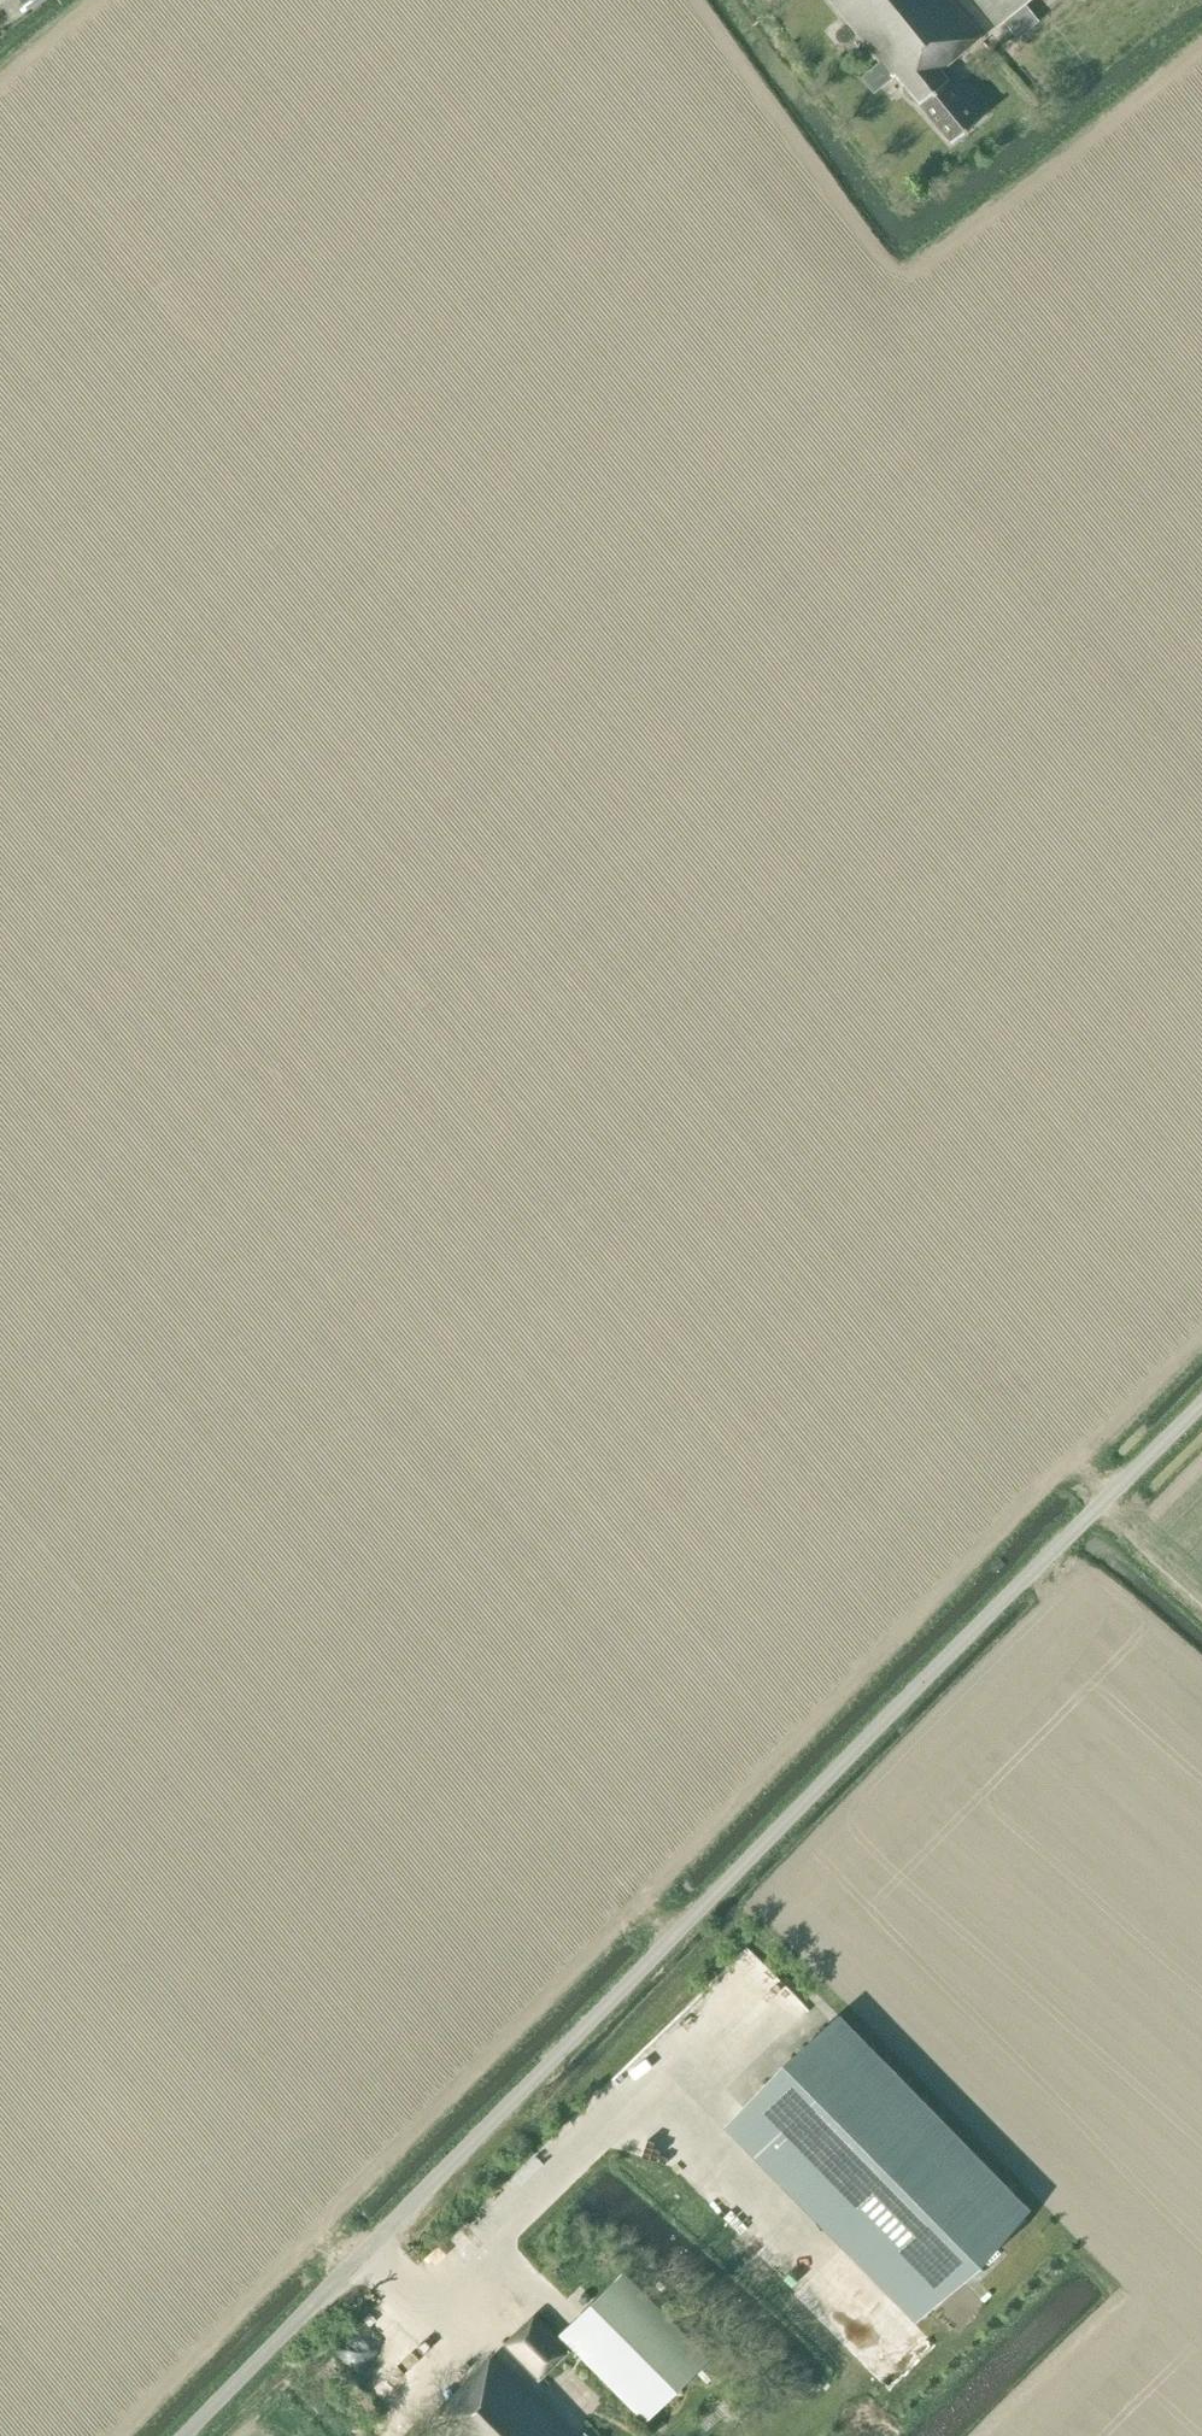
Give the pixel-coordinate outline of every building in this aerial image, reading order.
[(43,0),(34,0),(25,6),(28,11),(43,0)] [(852,26),(893,77),(897,74),(906,84),(905,91),(910,98),(917,99),(951,142),(980,118),(940,70),(981,36),(952,0),(830,0),(852,26)] [(996,25),(1027,0),(975,0),(996,25)] [(1017,2210),(828,2023),(742,2110),(931,2297),(1017,2210)] [(708,2357),(620,2271),(558,2334),(645,2421),(708,2357)] [(502,2345),(537,2380),(566,2350),(532,2316),(502,2345)] [(426,2420),(442,2435),(573,2435),(492,2355),(426,2420)]
